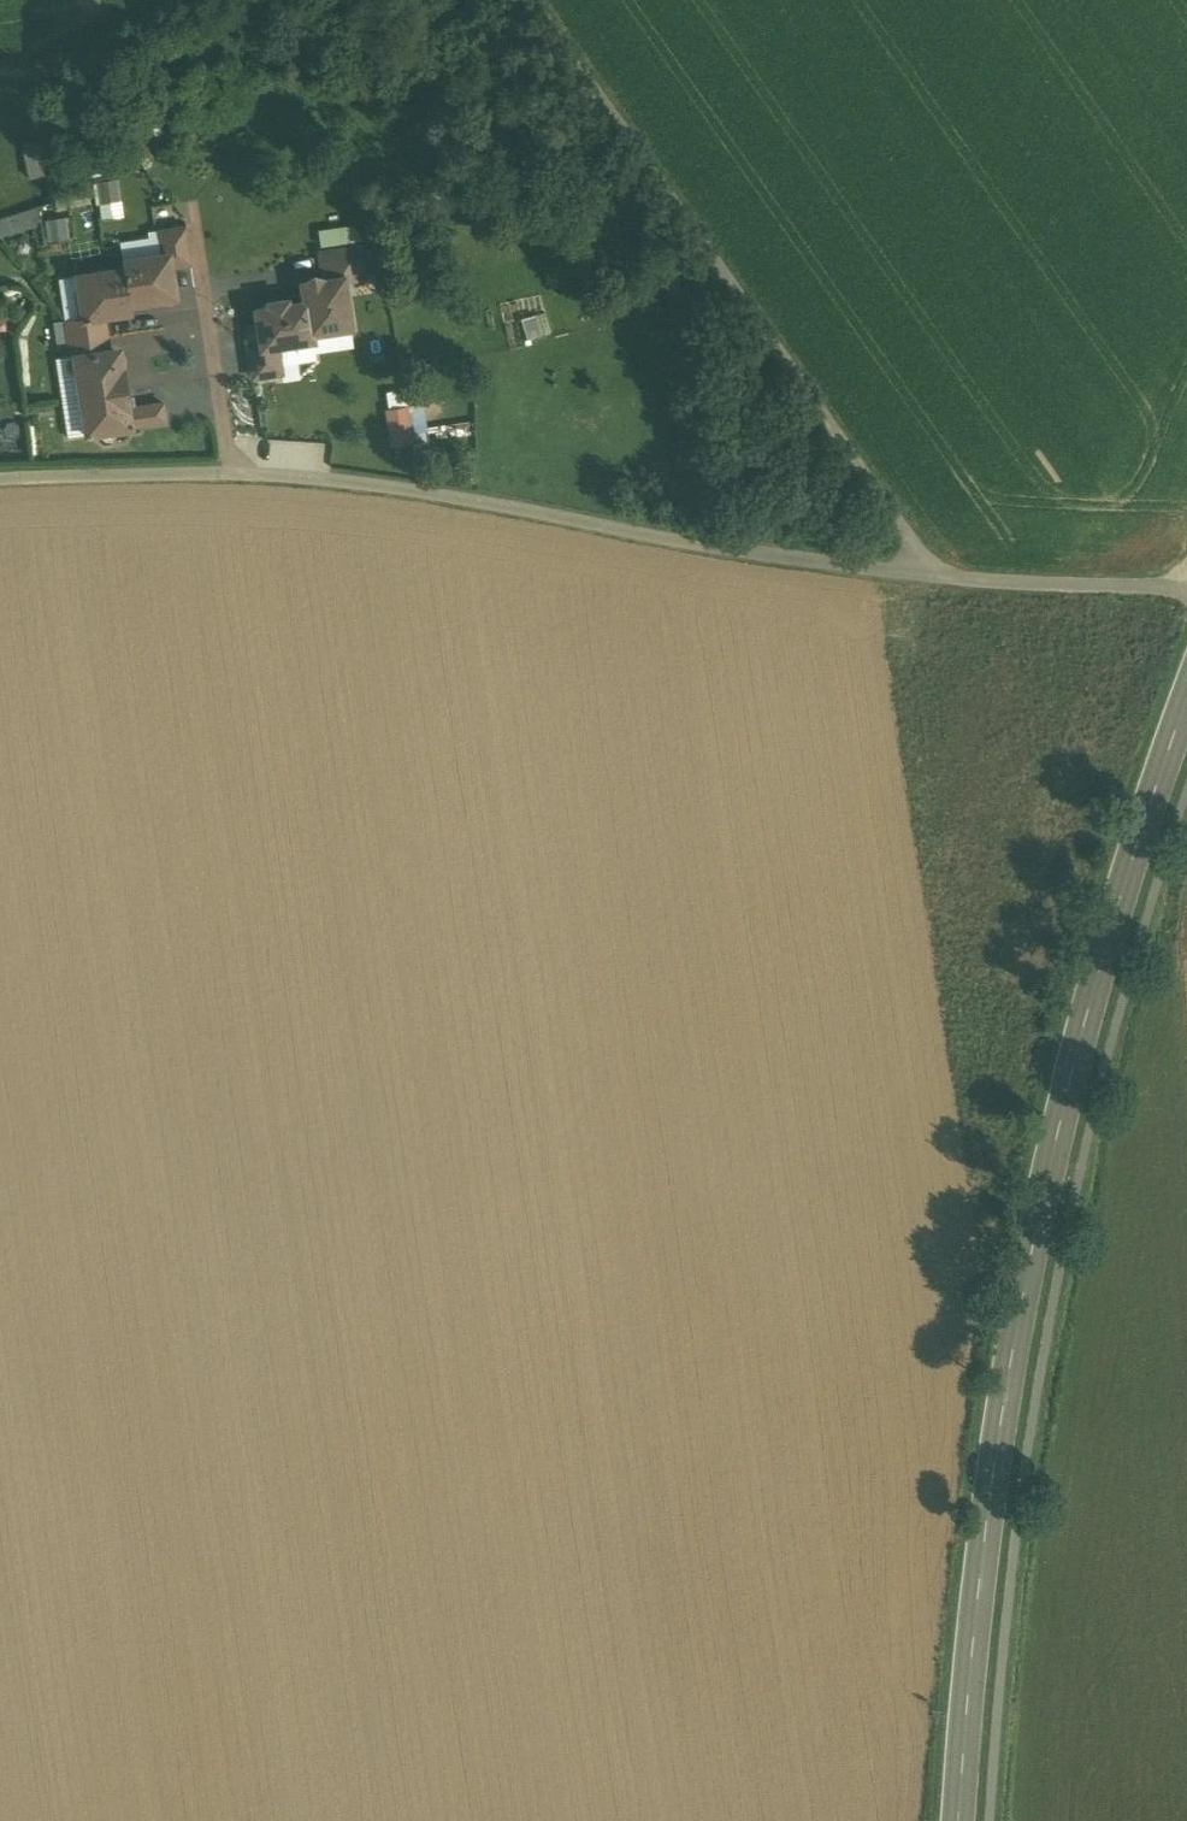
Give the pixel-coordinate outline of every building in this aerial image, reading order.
[(39,144),(23,147),(29,180),(45,178),(39,144)] [(122,202),(116,169),(97,173),(104,206),(122,202)] [(0,219),(0,239),(45,227),(49,244),(73,238),(67,217),(52,221),(48,206),(0,219)] [(186,225),(158,229),(162,254),(169,253),(172,267),(192,264),(186,225)] [(360,246),(320,252),(324,279),(343,277),(344,278),(364,275),(360,246)] [(162,254),(123,260),(124,268),(125,268),(130,303),(131,303),(159,298),(166,303),(172,303),(176,296),(172,267),(169,253),(162,254)] [(124,268),(78,275),(84,316),(84,318),(104,315),(132,310),(131,303),(130,303),(125,268),(124,268)] [(322,277),(314,275),(307,280),(307,282),(303,283),(306,302),(307,302),(311,333),(312,333),(351,327),(344,278),(343,277),(324,279),(323,280),(322,277)] [(287,300),(269,302),(270,307),(257,309),(261,336),(262,347),(278,345),(313,339),(312,333),(311,333),(307,302),(306,302),(288,304),(287,300)] [(104,315),(84,318),(84,316),(66,319),(69,341),(108,335),(104,315)] [(259,323),(246,325),(248,338),(261,336),(259,323)] [(108,335),(69,341),(71,356),(110,350),(108,335)] [(262,347),(261,336),(248,338),(253,377),(282,372),(278,345),(262,347)] [(110,350),(71,356),(66,362),(67,369),(74,373),(78,373),(81,396),(126,390),(123,367),(117,368),(114,349),(110,350)] [(126,390),(81,396),(87,434),(99,432),(99,436),(106,441),(113,439),(117,433),(117,429),(132,427),(129,407),(126,390)] [(164,402),(129,407),(132,427),(167,421),(164,402)] [(408,408),(410,431),(425,430),(423,407),(408,408)] [(408,408),(387,410),(390,451),(412,449),(410,431),(408,408)]
